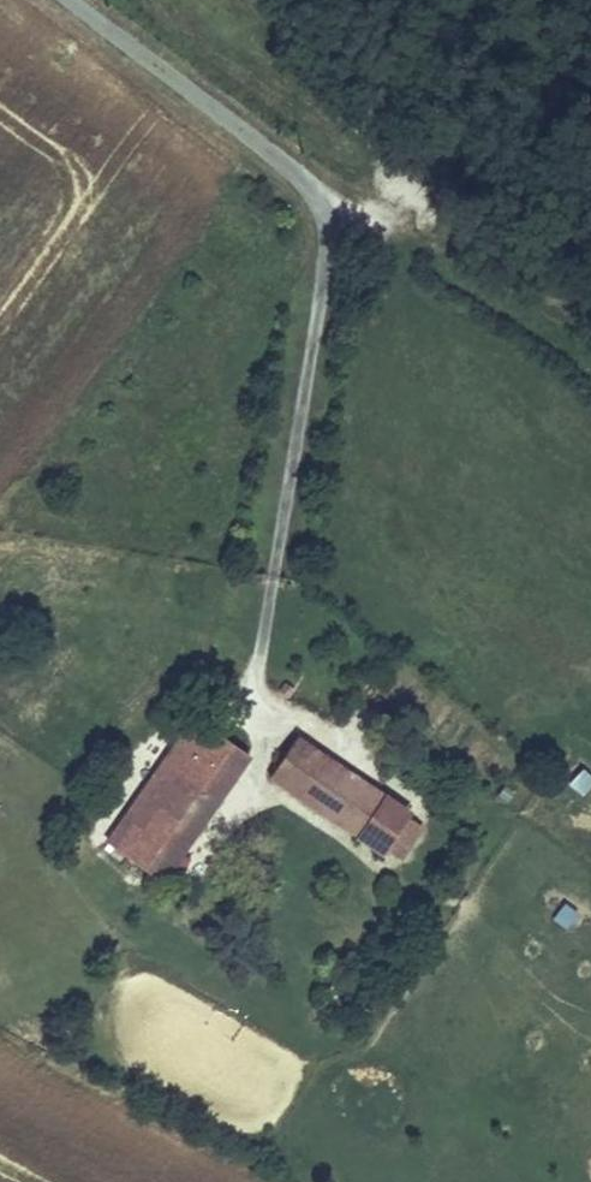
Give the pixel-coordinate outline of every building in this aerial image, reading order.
[(301,684),(287,676),(276,692),(290,701),(301,684)] [(192,715),(172,743),(199,762),(219,735),(192,715)] [(353,835),(388,782),(301,725),(266,779),(353,835)] [(161,847),(176,857),(249,756),(219,735),(199,762),(172,743),(102,841),(144,871),(161,847)] [(388,782),(353,835),(380,853),(383,849),(413,804),(415,800),(388,782)] [(399,860),(429,814),(413,804),(383,849),(399,860)] [(144,871),(159,881),(176,857),(161,847),(144,871)]
